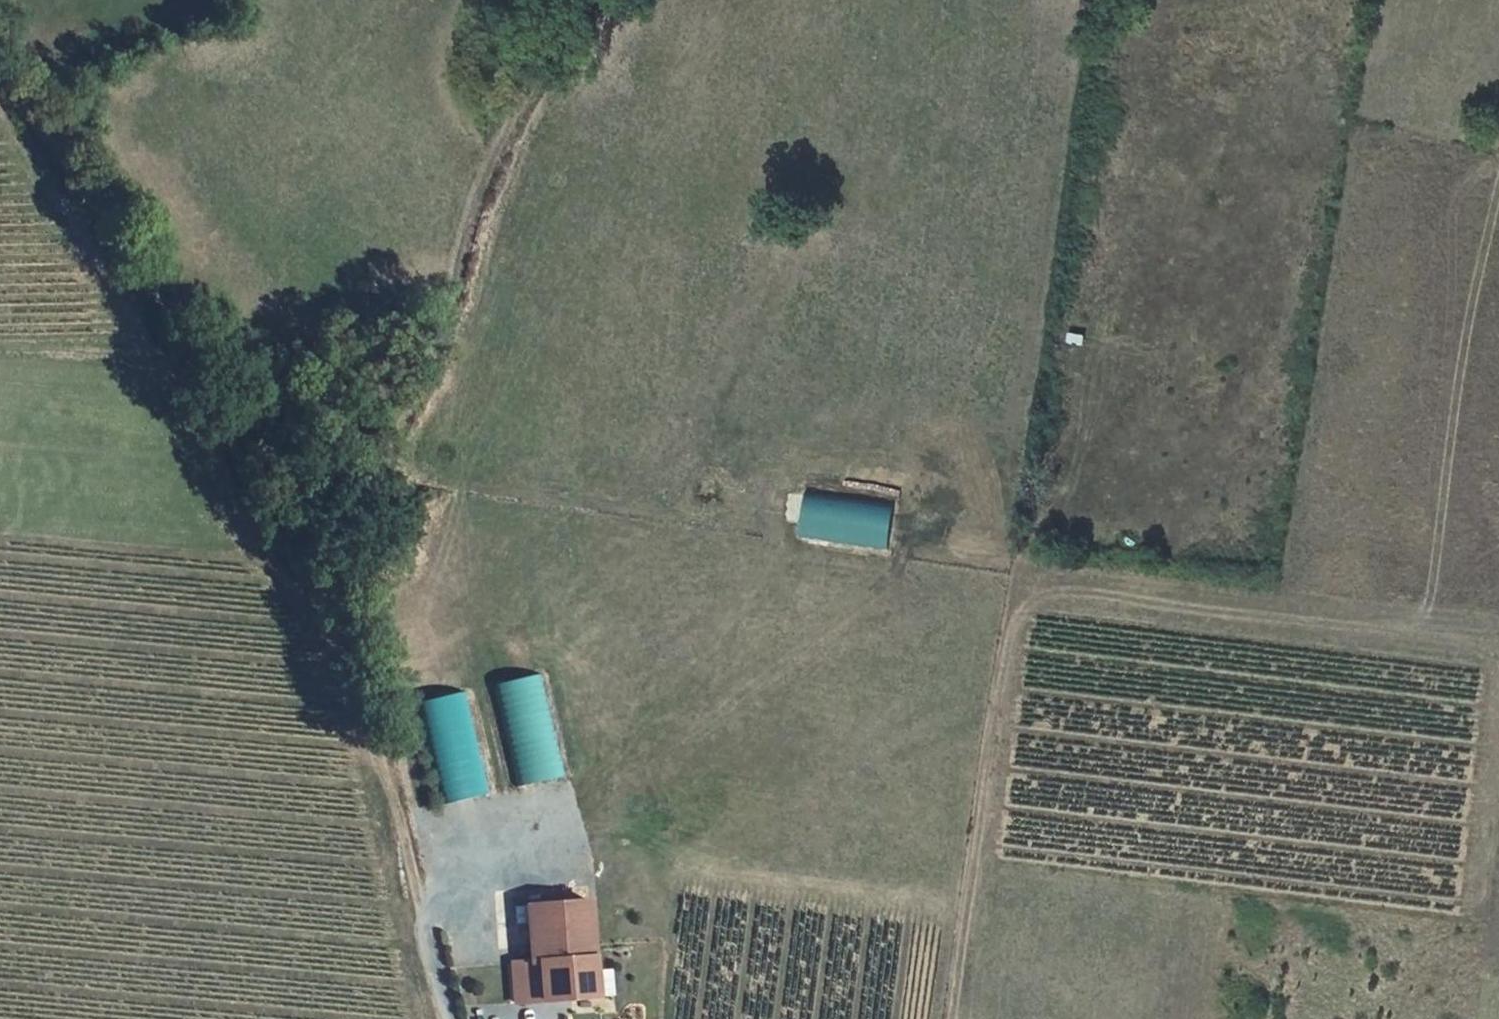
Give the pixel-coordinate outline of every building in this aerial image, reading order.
[(1493,117),(1480,113),(1476,123),(1489,128),(1493,117)] [(800,534),(889,549),(896,506),(806,492),(800,534)] [(496,683),(517,786),(563,777),(542,674),(496,683)] [(510,959),(512,1004),(601,1000),(596,899),(525,902),(527,958),(510,959)]
